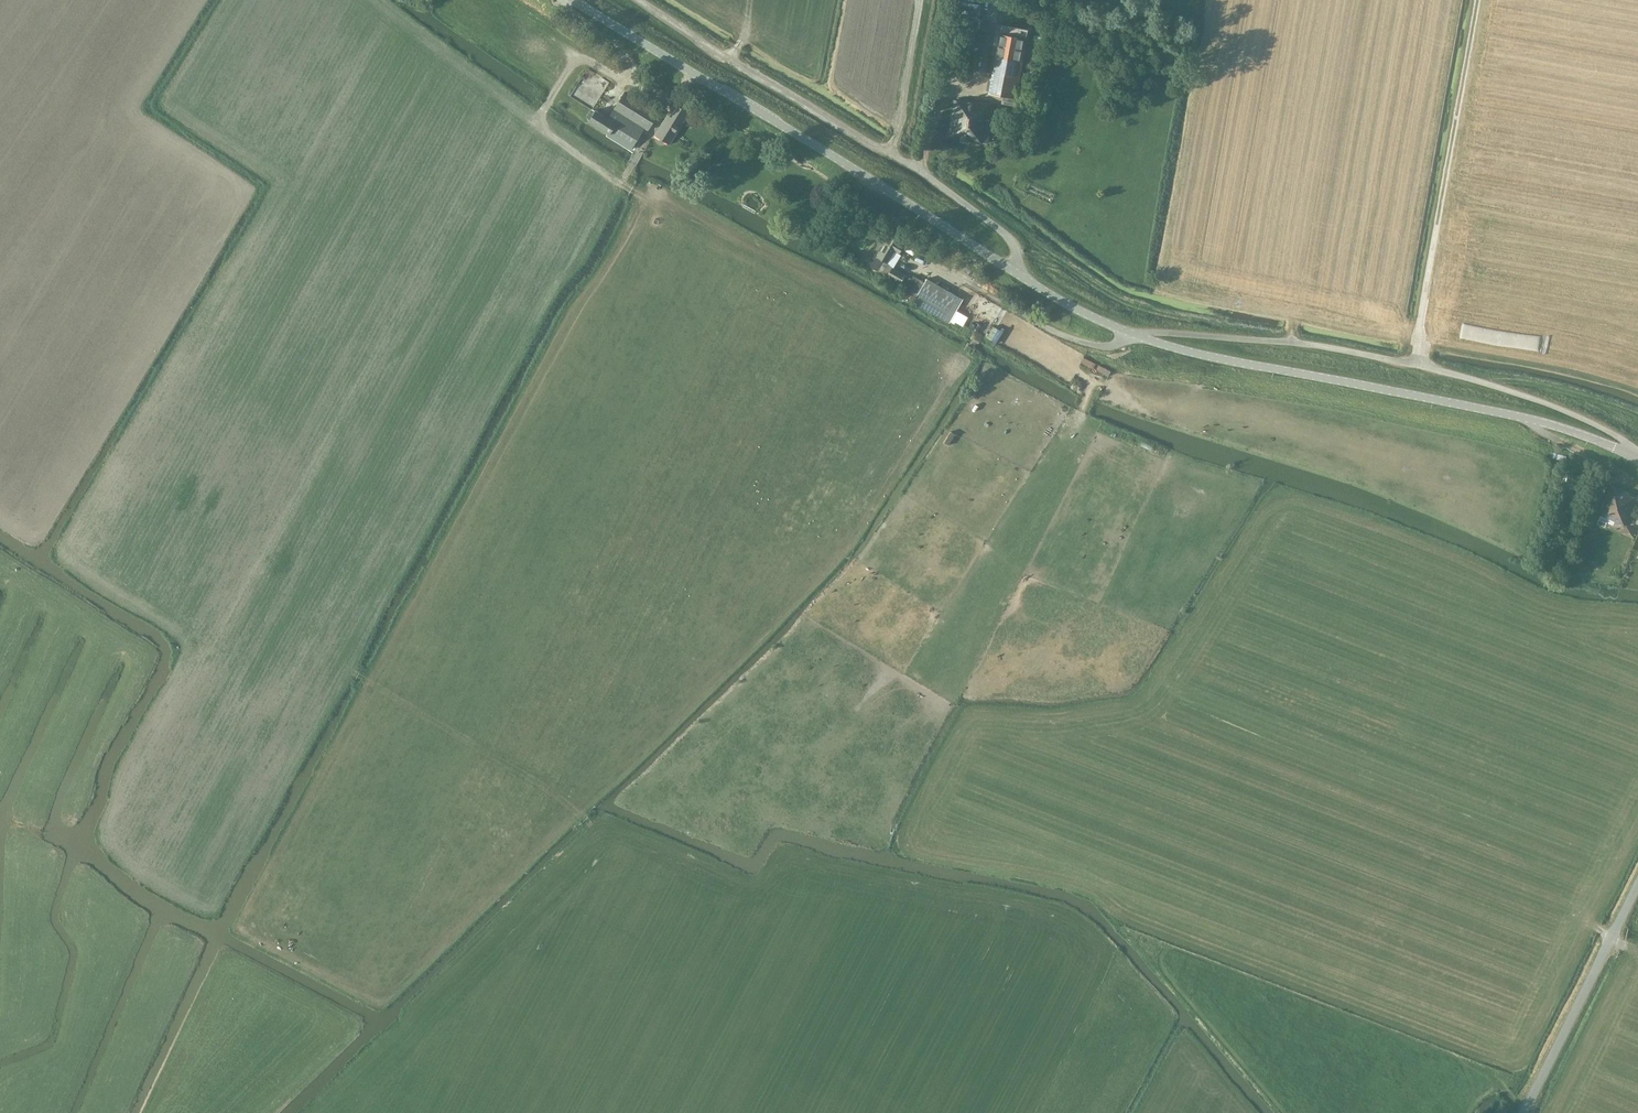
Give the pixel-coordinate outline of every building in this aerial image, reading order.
[(1000,34),(987,92),(1014,98),(1027,40),(1000,34)] [(961,55),(975,56),(976,46),(962,45),(961,55)] [(648,129),(653,122),(658,113),(624,92),(614,108),(609,117),(596,109),(588,121),(608,134),(608,135),(630,148),(644,127),(648,129)] [(689,112),(688,112),(690,106),(677,98),(674,103),(655,134),(669,144),(689,112)] [(985,119),(988,103),(962,99),(962,101),(952,100),(946,138),(960,140),(961,142),(966,143),(968,141),(987,144),(991,120),(985,119)] [(863,217),(856,220),(860,229),(867,226),(863,217)] [(872,258),(868,264),(887,275),(899,283),(910,290),(908,295),(916,300),(916,301),(914,303),(943,320),(945,318),(945,317),(957,296),(926,277),(922,284),(905,274),(892,266),(887,262),(894,251),(898,253),(903,245),(899,242),(901,239),(896,236),(890,232),(883,244),(881,242),(878,243),(876,247),(876,249),(879,251),(876,255),(872,258)] [(914,238),(908,246),(919,253),(925,246),(914,238)] [(1061,347),(1058,353),(1067,357),(1070,352),(1061,347)] [(1560,468),(1557,479),(1564,481),(1567,470),(1560,468)] [(1610,485),(1598,513),(1625,524),(1635,498),(1628,495),(1629,492),(1610,485)] [(1591,511),(1599,491),(1590,487),(1582,507),(1591,511)] [(1628,528),(1626,533),(1635,536),(1636,531),(1628,528)]
